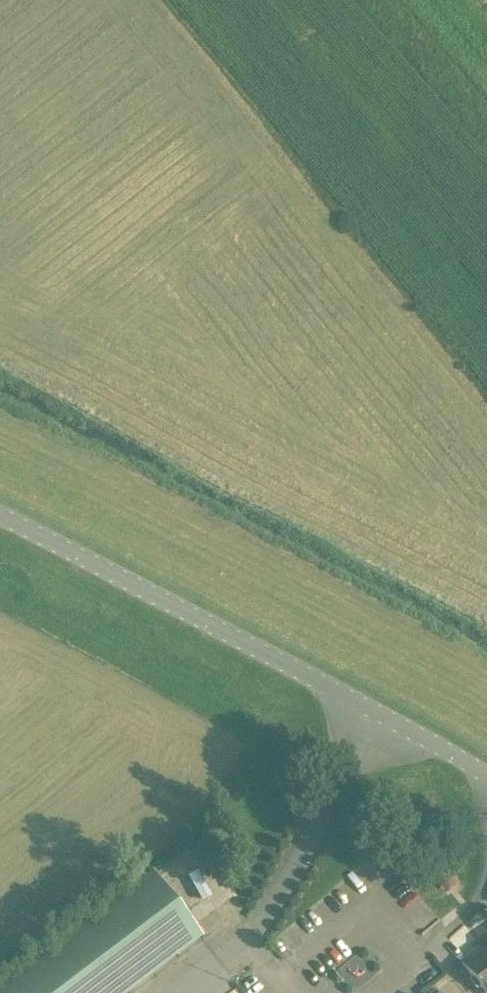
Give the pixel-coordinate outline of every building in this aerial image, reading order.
[(0,990),(0,992),(128,992),(205,934),(156,870),(0,990)] [(461,962),(486,992),(486,943),(461,962)]
